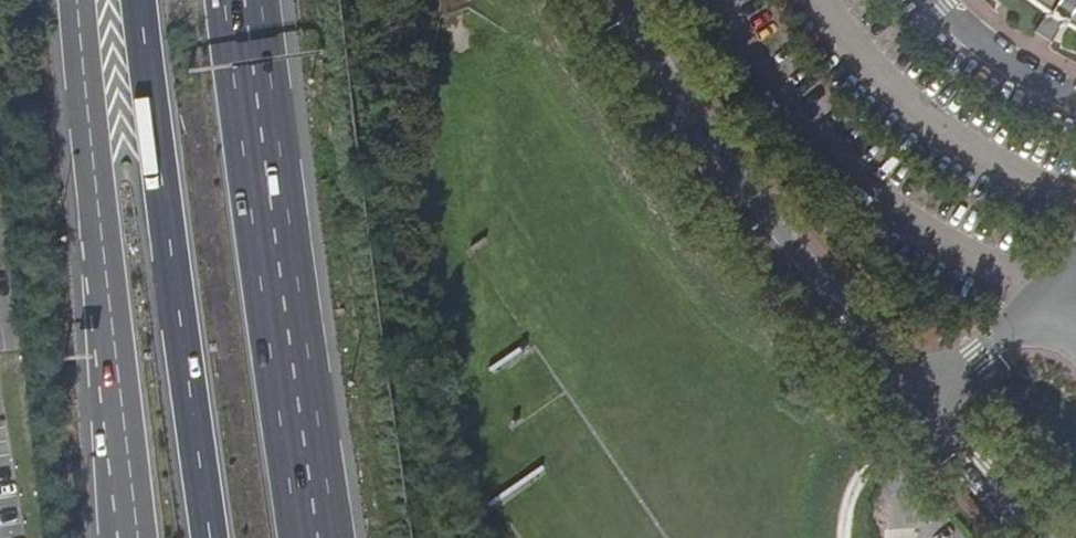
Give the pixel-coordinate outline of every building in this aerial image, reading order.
[(1043,9),(1046,11),(1062,21),(1066,23),(1075,28),(1075,0),(1031,0),(1043,9)] [(1062,21),(1046,11),(1033,32),(1048,42),(1062,21)]
